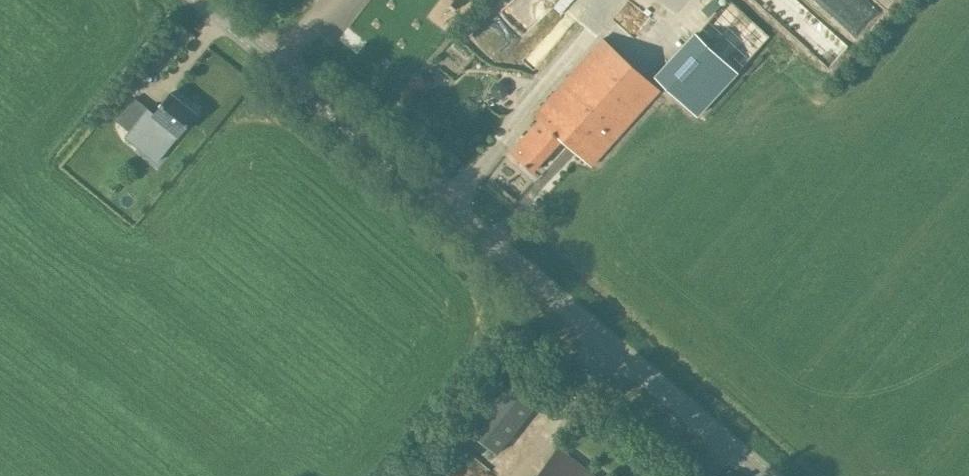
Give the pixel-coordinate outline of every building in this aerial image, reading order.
[(734,0),(726,0),(723,3),(710,16),(655,74),(698,115),(739,72),(737,71),(771,35),(734,0)] [(660,88),(603,37),(535,114),(540,118),(510,152),(532,171),(560,138),(591,165),(660,88)] [(195,112),(170,91),(153,111),(135,96),(110,127),(124,139),(136,124),(150,134),(161,120),(178,133),(195,112)] [(534,407),(495,376),(458,424),(498,454),(534,407)] [(557,445),(533,475),(597,475),(557,445)] [(447,474),(450,475),(484,475),(490,469),(467,450),(447,474)]
